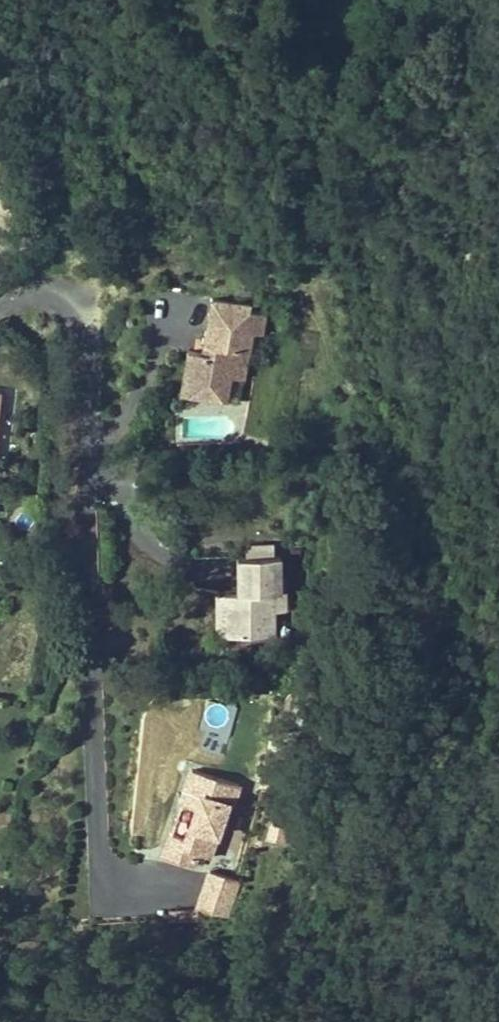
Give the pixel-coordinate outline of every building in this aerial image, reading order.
[(247,317),(205,308),(198,354),(207,355),(205,364),(197,363),(182,360),(178,386),(188,388),(185,404),(217,409),(221,386),(241,389),(245,362),(248,342),(258,344),(261,324),(246,321),(247,317)] [(258,344),(248,342),(245,362),(255,363),(258,344)] [(198,354),(197,363),(205,364),(207,355),(198,354)] [(188,388),(178,386),(176,402),(185,404),(188,388)] [(241,389),(221,386),(217,409),(238,412),(241,389)] [(241,553),(241,565),(269,566),(269,552),(241,553)] [(274,565),(269,566),(241,565),(232,566),(232,602),(221,602),(221,647),(270,646),(269,622),(268,602),(275,602),(275,585),(274,565)] [(282,585),(275,585),(275,602),(268,602),(269,622),(283,622),(282,585)] [(212,647),(221,647),(221,602),(211,603),(212,647)] [(234,795),(186,778),(174,813),(188,817),(179,846),(165,841),(156,866),(186,877),(191,864),(203,868),(221,814),(227,816),(234,795)] [(268,823),(266,837),(284,840),(287,825),(268,823)] [(232,891),(204,882),(193,919),(220,928),(232,891)]
